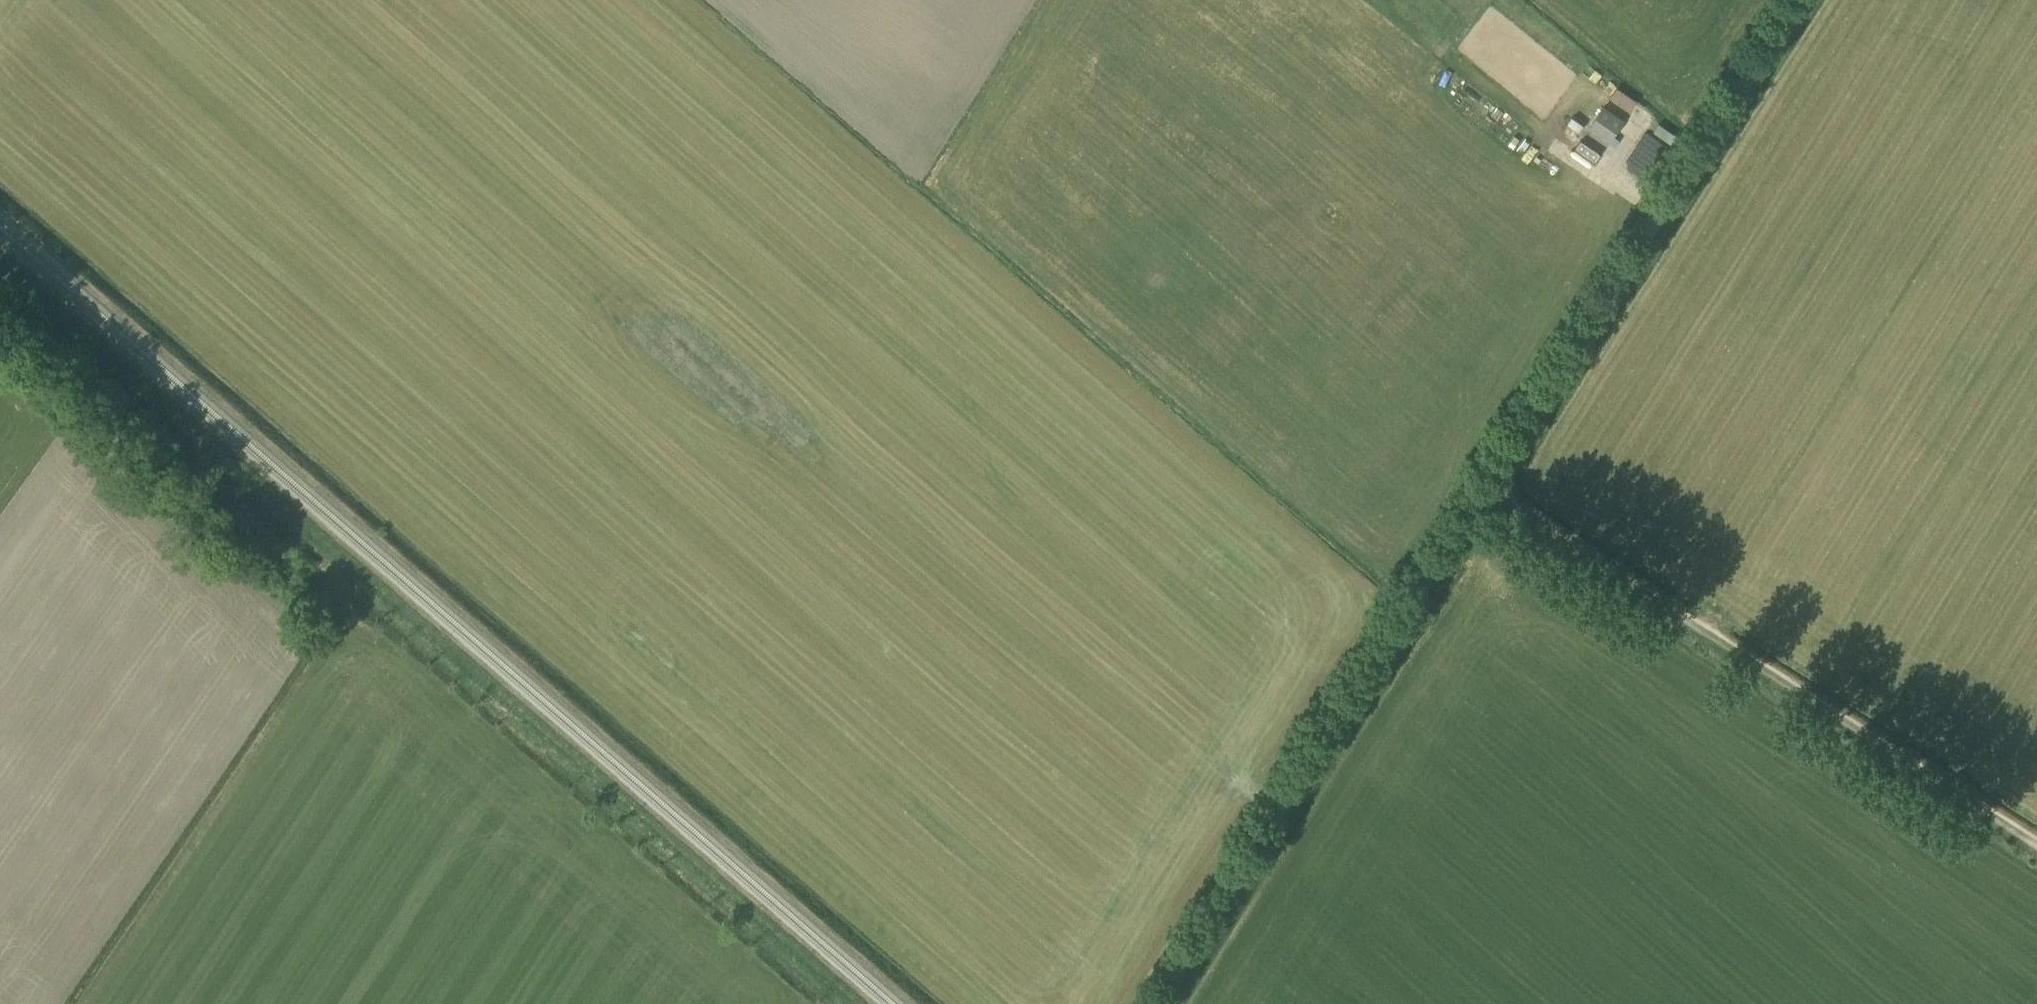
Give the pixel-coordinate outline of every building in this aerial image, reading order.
[(1585,65),(1597,78),(1606,69),(1594,57),(1585,65)] [(1608,143),(1624,121),(1603,107),(1588,129),(1608,143)]
